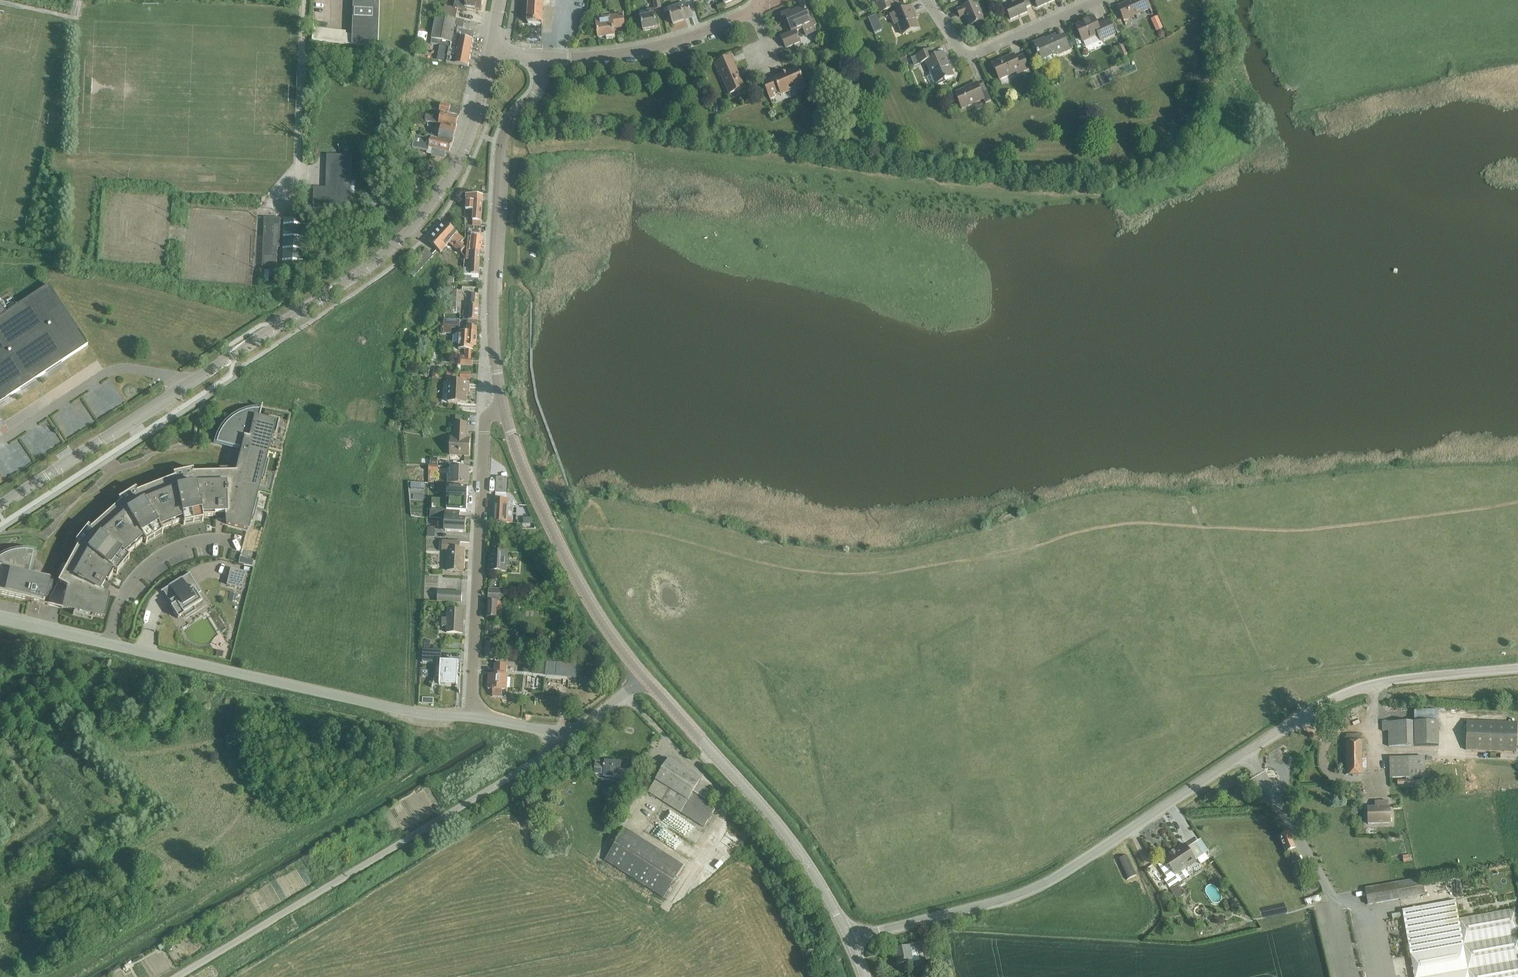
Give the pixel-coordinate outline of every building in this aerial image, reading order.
[(352,34),(345,33),(345,31),(313,27),(312,41),(352,45),(378,47),(379,0),(353,0),(352,34)] [(456,19),(458,9),(465,10),(465,7),(481,10),(483,0),(467,0),(466,2),(459,0),(456,0),(455,8),(444,6),(442,16),(456,19)] [(544,0),(529,0),(527,24),(528,24),(528,23),(542,24),(541,25),(542,25),(544,0)] [(877,3),(878,6),(881,12),(893,7),(890,0),(891,0),(875,0),(877,3)] [(1031,6),(1028,0),(1011,0),(1013,4),(1004,8),(1010,20),(1027,12),(1025,8),(1031,6)] [(1149,8),(1145,0),(1132,0),(1117,7),(1123,20),(1149,8)] [(969,26),(976,23),(977,25),(979,27),(981,27),(983,26),(984,24),(984,22),(983,20),(984,20),(976,1),(961,7),(961,8),(956,10),(959,17),(964,15),(969,26)] [(685,19),(692,17),(687,4),(681,7),(680,6),(668,10),(672,24),(685,20),(685,19)] [(902,34),(918,28),(912,14),(915,13),(912,5),(890,15),(894,25),(897,23),(902,34)] [(810,20),(804,6),(790,12),(789,10),(781,13),(784,21),(786,20),(792,32),(781,36),(785,48),(799,42),(795,31),(802,28),(806,36),(815,32),(812,26),(812,24),(810,20)] [(653,9),(639,11),(643,31),(657,28),(653,9)] [(436,15),(430,43),(437,45),(441,43),(438,61),(446,62),(468,67),(474,33),(462,31),(464,21),(465,22),(465,21),(456,19),(442,16),(436,15)] [(876,15),(867,18),(870,26),(879,22),(876,15)] [(613,28),(624,26),(623,16),(596,19),(598,37),(606,36),(606,39),(615,38),(613,28)] [(1157,16),(1150,19),(1155,31),(1162,28),(1157,16)] [(1100,41),(1115,34),(1108,20),(1097,26),(1093,17),(1075,25),(1082,42),(1097,35),(1100,41)] [(418,33),(417,40),(426,42),(427,34),(418,33)] [(1057,55),(1070,49),(1064,36),(1057,39),(1056,35),(1045,40),(1045,39),(1034,43),(1041,59),(1056,52),(1057,55)] [(1116,48),(1120,57),(1127,55),(1122,45),(1116,48)] [(953,76),(943,53),(934,56),(931,49),(911,58),(914,66),(925,61),(931,74),(926,76),(930,86),(953,76)] [(1017,74),(1028,69),(1022,55),(1015,58),(1013,55),(992,64),(999,79),(1016,72),(1017,74)] [(729,94),(744,87),(734,64),(735,64),(731,56),(714,64),(720,76),(721,75),(729,94)] [(903,56),(898,58),(901,66),(907,63),(903,56)] [(796,91),(805,87),(797,67),(762,82),(769,99),(774,97),(773,94),(779,91),(780,96),(795,89),(796,91)] [(985,103),(991,100),(983,83),(977,85),(976,83),(954,93),(961,109),(983,99),(985,103)] [(460,108),(441,104),(439,111),(459,115),(460,108)] [(434,123),(456,128),(459,117),(441,113),(440,120),(438,120),(438,118),(426,115),(425,121),(434,123)] [(416,114),(415,121),(423,122),(424,116),(416,114)] [(456,128),(434,123),(431,136),(427,135),(426,139),(415,136),(412,148),(428,152),(429,148),(433,149),(431,156),(444,159),(445,152),(449,153),(452,143),(456,128)] [(350,181),(351,156),(327,155),(326,188),(314,187),(313,208),(349,210),(350,195),(354,195),(355,181),(350,181)] [(466,200),(482,201),(482,194),(467,193),(466,200)] [(474,211),(472,226),(481,227),(483,202),(466,201),(466,210),(474,211)] [(280,218),(264,218),(262,267),(276,267),(277,247),(279,248),(280,218)] [(285,219),(283,267),(303,268),(304,227),(304,220),(285,219)] [(460,253),(465,247),(462,245),(464,243),(462,242),(464,240),(446,222),(428,240),(440,252),(449,242),(460,253)] [(481,237),(468,236),(466,260),(471,260),(471,274),(462,273),(462,281),(478,282),(479,274),(481,237)] [(425,249),(407,269),(413,277),(433,256),(425,249)] [(62,361),(87,345),(48,285),(6,312),(0,304),(0,402),(62,361)] [(451,314),(451,316),(456,316),(456,314),(460,315),(462,292),(453,291),(452,297),(451,314)] [(462,312),(462,320),(468,320),(477,321),(478,306),(469,306),(468,312),(462,312)] [(454,336),(453,344),(459,344),(458,349),(465,349),(465,359),(461,358),(461,365),(472,365),(473,359),(471,359),(471,350),(472,347),(476,347),(477,327),(468,326),(467,332),(460,332),(459,333),(454,336)] [(468,389),(469,382),(449,381),(447,402),(465,403),(466,389),(468,389)] [(254,520),(259,500),(255,499),(260,479),(264,480),(269,461),(265,460),(267,449),(265,449),(266,444),(269,444),(271,433),(275,434),(279,420),(270,418),(269,421),(259,419),(262,407),(261,406),(260,410),(253,410),(245,411),(239,414),(235,416),(232,418),(227,422),(222,428),(218,435),(216,442),(241,449),(236,472),(193,473),(192,469),(173,473),(173,477),(137,492),(135,488),(118,499),(120,502),(91,528),(88,526),(75,541),(78,544),(57,582),(67,587),(63,608),(73,611),(73,614),(92,619),(93,615),(104,618),(109,596),(101,594),(103,591),(100,590),(105,581),(107,582),(108,582),(107,581),(113,571),(116,574),(129,558),(126,556),(143,540),(145,543),(162,533),(160,530),(182,521),(183,525),(203,521),(202,517),(214,516),(214,517),(214,514),(224,513),(224,516),(227,516),(226,524),(247,529),(250,519),(254,520)] [(449,455),(469,456),(470,439),(466,439),(467,423),(455,422),(454,438),(450,438),(449,455)] [(449,476),(448,484),(468,485),(468,469),(453,468),(453,477),(449,476)] [(505,497),(506,477),(496,477),(495,497),(505,497)] [(431,499),(431,510),(460,512),(466,512),(467,502),(468,488),(448,487),(447,499),(431,499)] [(493,499),(492,522),(512,523),(512,519),(513,500),(509,499),(495,499),(493,499)] [(431,510),(430,518),(442,518),(442,530),(445,530),(444,531),(464,532),(465,519),(459,519),(460,512),(431,510)] [(428,527),(427,537),(435,537),(436,527),(428,527)] [(462,571),(464,549),(460,549),(460,542),(442,541),(442,551),(448,552),(447,571),(462,571)] [(49,578),(28,573),(33,552),(25,551),(17,552),(10,553),(3,556),(0,558),(0,594),(43,604),(49,578)] [(506,572),(507,553),(490,552),(489,571),(506,572)] [(245,560),(244,566),(252,568),(253,562),(245,560)] [(242,588),(246,573),(230,569),(227,585),(242,588)] [(197,594),(201,592),(189,574),(190,573),(189,573),(160,591),(161,592),(165,589),(172,600),(169,602),(170,603),(170,602),(172,605),(170,607),(177,618),(183,615),(185,617),(196,611),(193,607),(201,601),(197,594)] [(500,601),(500,589),(488,589),(488,601),(500,601)] [(461,603),(462,592),(438,591),(437,602),(461,603)] [(501,603),(488,602),(487,618),(501,619),(501,603)] [(462,633),(463,611),(447,610),(447,619),(442,619),(442,626),(447,626),(446,633),(462,633)] [(495,659),(496,643),(486,642),(484,658),(495,659)] [(437,659),(441,659),(441,651),(423,650),(422,662),(435,662),(435,659),(437,659)] [(458,665),(458,662),(440,661),(440,666),(437,666),(437,659),(437,662),(437,666),(436,671),(435,676),(433,682),(431,688),(432,688),(434,683),(436,677),(439,677),(439,685),(457,685),(458,671),(460,672),(459,693),(461,665),(458,665)] [(506,673),(507,665),(495,664),(494,672),(495,672),(495,677),(489,676),(488,689),(493,690),(492,696),(498,697),(498,700),(502,699),(506,699),(508,675),(504,675),(504,673),(506,673)] [(567,664),(566,677),(575,678),(576,664),(567,664)] [(1388,722),(1382,722),(1382,732),(1388,732),(1388,747),(1410,747),(1438,746),(1438,721),(1414,721),(1410,722),(1388,722)] [(1466,721),(1465,750),(1516,752),(1517,723),(1466,721)] [(1362,775),(1361,769),(1361,752),(1366,752),(1365,742),(1361,742),(1361,735),(1345,736),(1346,775),(1362,775)] [(578,747),(572,750),(576,756),(582,752),(578,747)] [(1389,748),(1389,757),(1425,756),(1425,748),(1389,748)] [(1390,779),(1425,778),(1424,758),(1390,759),(1390,779)] [(693,792),(698,784),(701,780),(668,759),(648,792),(703,827),(716,807),(693,792)] [(605,762),(605,763),(596,762),(595,775),(596,775),(596,777),(596,778),(597,779),(599,780),(612,781),(612,784),(627,785),(627,777),(624,777),(625,770),(620,770),(621,763),(605,762)] [(1390,823),(1389,807),(1387,807),(1387,802),(1379,802),(1380,807),(1367,808),(1367,824),(1390,823)] [(663,898),(683,867),(625,829),(605,860),(663,898)] [(1300,860),(1302,859),(1301,856),(1298,857),(1288,834),(1279,838),(1286,854),(1290,852),(1292,857),(1289,858),(1292,865),(1300,862),(1300,860)] [(669,848),(688,857),(693,847),(674,838),(669,848)] [(1173,874),(1195,860),(1185,844),(1161,859),(1163,862),(1158,865),(1167,879),(1173,874)] [(1410,855),(1402,856),(1403,863),(1411,861),(1410,855)] [(1127,880),(1136,876),(1126,856),(1117,860),(1127,880)] [(1177,884),(1170,888),(1177,899),(1183,894),(1177,884)] [(1400,899),(1397,884),(1365,889),(1367,905),(1400,899)] [(1402,910),(1403,917),(1414,976),(1469,976),(1459,926),(1458,920),(1456,907),(1455,901),(1402,910)] [(1458,920),(1459,926),(1469,976),(1517,976),(1517,928),(1516,916),(1515,910),(1458,920)] [(918,952),(928,950),(927,942),(908,945),(909,947),(894,950),(897,963),(912,961),(912,962),(920,961),(918,952)]
